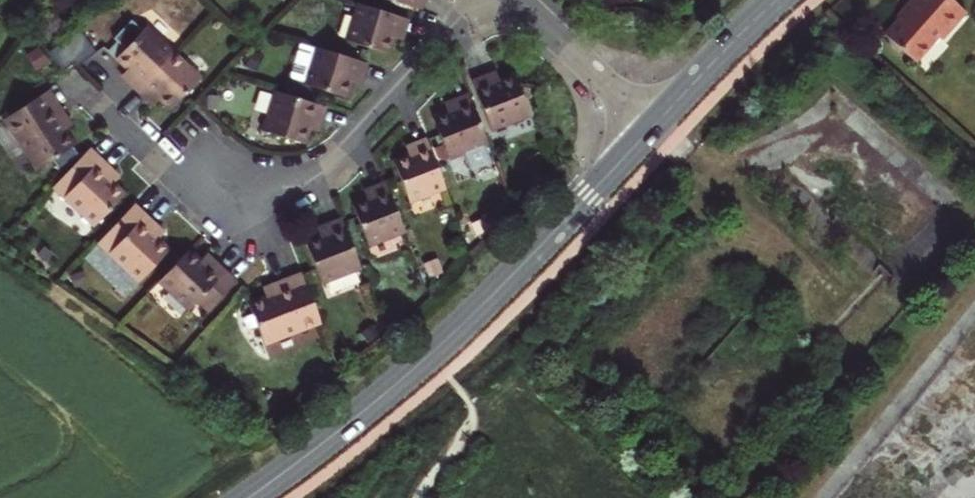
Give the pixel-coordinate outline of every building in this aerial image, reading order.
[(286,14),(299,0),(271,0),(286,14)] [(373,1),(421,16),(426,0),(373,0),(373,1)] [(925,4),(905,25),(891,39),(918,65),(943,38),(948,43),(974,16),(956,0),(921,0),(925,4)] [(925,4),(921,0),(920,0),(911,9),(901,20),(905,25),(925,4)] [(398,43),(404,29),(353,13),(341,51),(383,62),(387,52),(395,54),(398,43)] [(176,56),(146,27),(143,31),(132,20),(114,39),(125,50),(116,59),(127,69),(122,74),(130,81),(125,86),(137,98),(171,61),(176,56)] [(55,50),(63,62),(72,56),(64,45),(55,50)] [(40,46),(27,56),(37,70),(51,60),(40,46)] [(253,51),(248,68),(260,72),(265,54),(253,51)] [(296,52),(285,92),(300,96),(311,56),(296,52)] [(170,111),(201,79),(176,56),(171,61),(137,98),(144,105),(149,100),(155,105),(159,100),(170,111)] [(356,80),(358,71),(311,57),(300,96),(338,107),(342,93),(351,95),(356,80)] [(121,83),(125,86),(130,81),(122,74),(117,79),(121,83)] [(494,87),(492,82),(485,85),(477,88),(479,92),(494,87)] [(479,92),(477,88),(468,91),(486,139),(523,124),(509,87),(496,92),(494,87),(479,92)] [(48,88),(2,118),(34,166),(71,142),(64,131),(55,118),(64,112),(48,88)] [(211,95),(210,109),(224,110),(224,96),(211,95)] [(320,115),(271,100),(256,96),(244,134),(259,139),(298,151),(302,138),(312,141),(316,128),(320,115)] [(427,122),(442,160),(481,145),(462,97),(450,102),(452,108),(443,112),(445,116),(427,122)] [(147,108),(150,110),(155,105),(149,100),(144,105),(147,108)] [(443,112),(452,108),(450,102),(445,104),(441,106),(443,112)] [(64,112),(55,118),(64,131),(73,126),(68,119),(64,112)] [(391,169),(406,209),(441,196),(421,144),(409,149),(411,155),(402,159),(404,164),(391,169)] [(402,159),(411,155),(409,149),(405,151),(400,152),(402,159)] [(110,179),(87,158),(48,199),(93,241),(123,209),(110,197),(114,193),(105,184),(110,179)] [(114,193),(119,188),(115,184),(110,179),(105,184),(114,193)] [(350,213),(364,251),(399,238),(381,188),(368,193),(370,199),(360,202),(362,208),(350,213)] [(360,202),(370,199),(368,193),(363,195),(358,197),(360,202)] [(155,233),(133,212),(97,251),(137,289),(166,258),(157,249),(159,247),(150,239),(155,233)] [(300,251),(315,289),(355,274),(337,227),(324,231),(326,236),(317,239),(319,244),(300,251)] [(159,247),(164,241),(160,238),(155,233),(150,239),(159,247)] [(199,267),(189,257),(159,289),(197,325),(234,286),(212,265),(207,270),(201,264),(199,267)] [(207,260),(206,259),(201,264),(207,270),(212,265),(207,260)] [(244,314),(260,354),(317,332),(298,283),(266,296),(269,304),(254,310),(244,314)] [(254,310),(269,304),(266,296),(260,298),(251,302),(254,310)]
